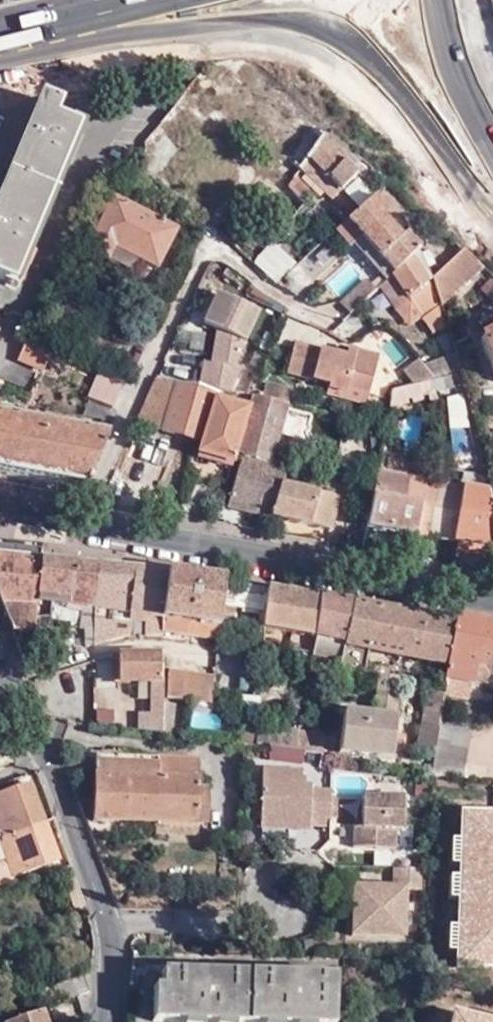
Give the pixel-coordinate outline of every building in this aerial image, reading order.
[(7,285),(75,126),(52,116),(57,105),(38,97),(0,185),(0,282),(7,285)] [(346,164),(354,155),(328,131),(324,135),(299,168),(333,199),(356,172),(346,164)] [(392,273),(419,248),(406,234),(401,239),(380,216),(386,211),(372,197),(332,230),(346,245),(348,243),(358,235),(392,273)] [(174,230),(112,198),(86,249),(131,271),(137,259),(154,268),(174,230)] [(348,243),(383,281),(392,273),(358,235),(348,243)] [(255,264),(270,276),(288,257),(274,243),(255,264)] [(439,312),(437,305),(433,293),(429,280),(419,248),(392,273),(383,281),(374,289),(403,319),(413,310),(426,324),(439,312)] [(437,305),(479,267),(460,251),(429,280),(433,293),(437,305)] [(351,310),(374,289),(365,278),(341,300),(351,310)] [(243,341),(257,312),(214,294),(201,324),(243,341)] [(491,324),(492,329),(475,337),(492,384),(492,323),(491,324)] [(55,352),(25,340),(16,359),(41,370),(44,363),(50,365),(55,352)] [(329,383),(328,388),(344,393),(346,388),(368,393),(377,357),(347,349),(346,356),(336,353),(294,343),(287,372),(329,383)] [(256,368),(264,350),(256,346),(248,364),(256,368)] [(338,346),(336,353),(346,356),(347,349),(338,346)] [(405,366),(420,382),(418,370),(423,369),(415,358),(405,366)] [(245,392),(256,368),(208,361),(205,385),(245,392)] [(414,384),(420,382),(405,366),(402,369),(414,384)] [(110,405),(121,379),(96,369),(85,395),(110,405)] [(418,370),(420,382),(423,381),(431,379),(423,369),(418,370)] [(435,390),(461,382),(458,372),(435,379),(435,390)] [(154,376),(134,421),(200,440),(196,454),(231,464),(235,450),(246,412),(248,407),(213,398),(214,393),(168,379),(154,376)] [(262,394),(288,399),(291,385),(264,381),(262,394)] [(426,390),(423,381),(420,382),(414,384),(391,389),(390,398),(426,390)] [(344,393),(328,388),(326,394),(365,404),(368,393),(346,388),(344,393)] [(460,393),(444,397),(447,428),(467,427),(460,393)] [(271,458),(287,403),(252,394),(248,407),(246,412),(235,450),(242,452),(271,459),(271,458)] [(105,435),(0,414),(0,473),(81,488),(105,435)] [(288,462),(271,458),(271,459),(242,452),(226,504),(330,529),(339,496),(282,482),(288,462)] [(425,538),(435,481),(377,470),(365,528),(425,538)] [(482,473),(460,472),(457,485),(485,490),(482,473)] [(457,485),(435,481),(425,538),(492,548),(485,490),(457,485)] [(42,560),(42,544),(0,540),(0,556),(42,560)] [(51,561),(42,560),(0,556),(0,607),(10,633),(32,632),(36,596),(48,597),(51,561)] [(94,613),(100,565),(51,561),(48,597),(69,600),(69,611),(81,612),(80,630),(94,631),(94,613)] [(162,617),(167,573),(100,565),(94,613),(131,619),(146,620),(145,640),(161,641),(161,635),(162,617)] [(219,632),(225,582),(167,573),(162,617),(161,635),(215,644),(217,631),(219,632)] [(266,610),(268,589),(225,582),(219,632),(232,633),(235,605),(266,610)] [(263,643),(311,653),(313,640),(319,597),(268,589),(266,610),(264,632),(263,643)] [(311,656),(341,661),(344,645),(352,603),(319,597),(313,640),(311,653),(311,656)] [(402,659),(409,613),(352,603),(344,645),(341,661),(340,667),(363,672),(366,652),(402,659)] [(131,619),(94,613),(94,631),(94,647),(130,640),(131,619)] [(447,668),(455,622),(409,613),(402,659),(447,668)] [(447,668),(445,683),(443,695),(467,699),(469,685),(473,686),(473,681),(486,683),(488,673),(492,674),(492,625),(455,618),(455,622),(447,668)] [(67,644),(54,635),(35,637),(38,660),(64,656),(67,652),(67,644)] [(158,681),(157,654),(117,655),(117,682),(158,681)] [(209,704),(213,677),(168,670),(166,698),(209,704)] [(399,680),(380,678),(377,700),(397,703),(399,680)] [(148,733),(161,735),(161,711),(161,702),(161,693),(148,692),(148,713),(148,730),(148,732),(148,733)] [(420,729),(437,731),(438,731),(439,727),(443,695),(425,693),(420,729)] [(92,720),(108,720),(108,696),(92,696),(92,720)] [(397,703),(377,700),(375,720),(367,719),(364,760),(392,763),(397,703)] [(161,711),(162,733),(171,735),(174,703),(161,702),(161,711)] [(135,713),(135,730),(148,732),(148,730),(148,713),(135,713)] [(364,760),(367,719),(343,718),(339,757),(364,760)] [(301,729),(299,750),(320,752),(326,719),(310,723),(309,730),(301,729)] [(241,721),(239,743),(255,745),(255,735),(256,725),(257,721),(241,721)] [(256,725),(255,735),(255,745),(299,750),(301,729),(256,725)] [(437,737),(434,753),(430,775),(461,778),(468,732),(439,727),(438,731),(437,731),(437,737)] [(434,753),(437,737),(437,731),(420,729),(417,751),(434,753)] [(268,764),(282,765),(283,750),(271,749),(268,764)] [(199,838),(198,828),(199,791),(200,761),(95,757),(94,825),(155,827),(156,837),(199,838)] [(259,767),(258,819),(283,820),(283,827),(307,828),(307,824),(323,825),(324,817),(328,817),(328,797),(328,790),(308,789),(309,783),(299,783),(299,769),(259,767)] [(44,822),(30,784),(0,796),(0,803),(12,835),(44,822)] [(467,805),(467,790),(457,789),(455,804),(467,805)] [(199,791),(198,828),(208,828),(209,792),(199,791)] [(360,795),(359,822),(350,822),(350,846),(392,847),(393,828),(399,828),(400,796),(360,795)] [(12,835),(0,803),(0,836),(1,839),(12,835)] [(44,822),(12,835),(1,839),(0,840),(0,845),(13,879),(58,861),(44,822)] [(11,876),(0,854),(0,881),(11,876)] [(405,889),(424,889),(425,869),(393,867),(393,888),(352,886),(352,935),(404,937),(405,889)] [(95,943),(92,932),(77,937),(82,949),(95,943)] [(335,978),(161,972),(160,989),(152,988),(152,1021),(335,1021),(335,978)] [(61,1003),(90,993),(84,976),(55,986),(61,1003)] [(18,1021),(43,1021),(40,1014),(18,1021)]
